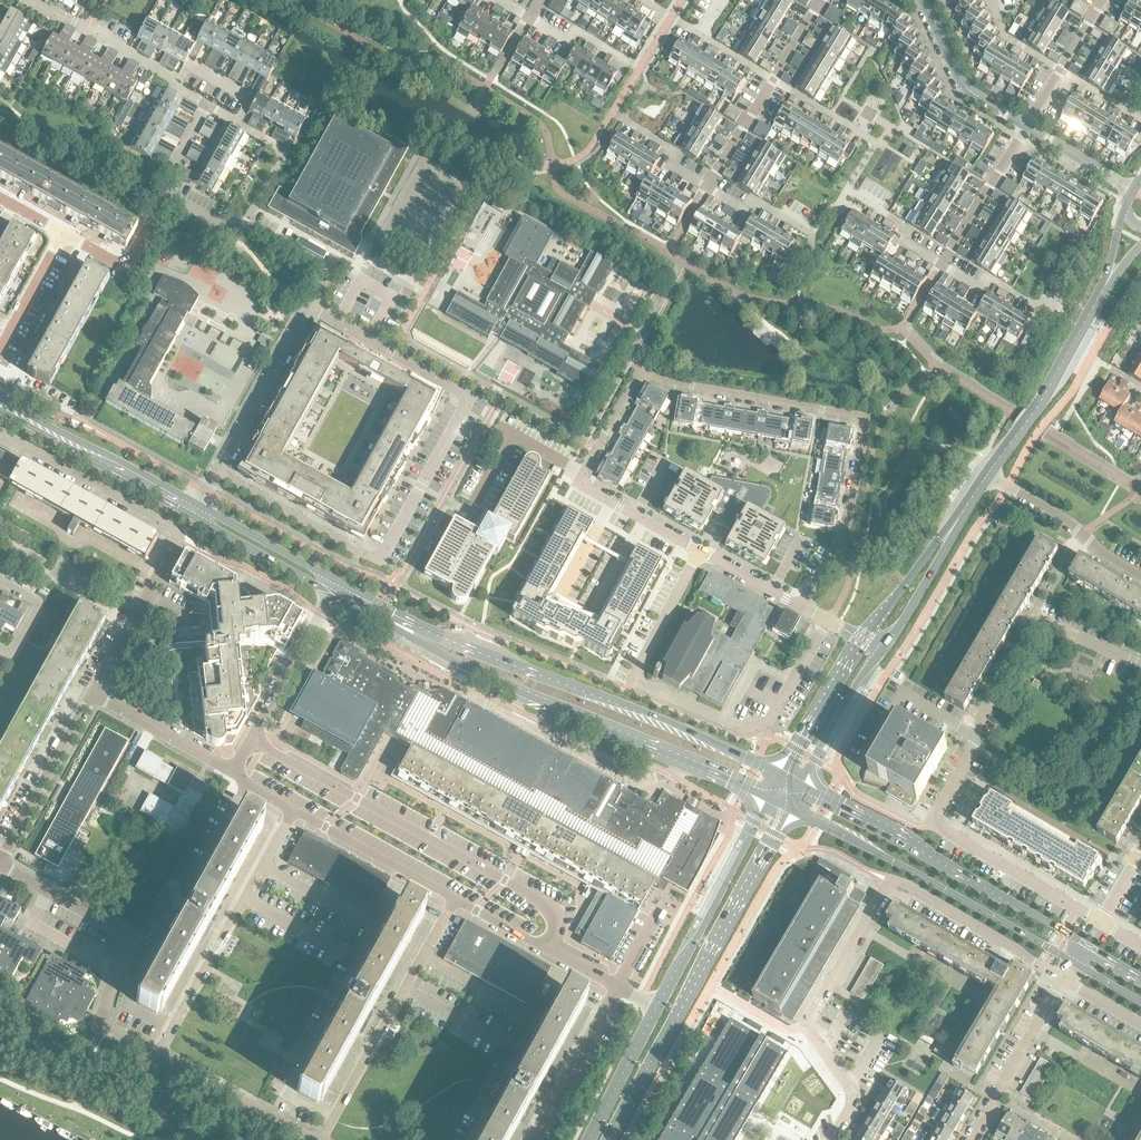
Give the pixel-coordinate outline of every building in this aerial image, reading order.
[(470,9),(472,6),(476,0),(462,0),(460,3),(470,9)] [(563,9),(567,3),(562,0),(552,0),(551,1),(563,9)] [(588,9),(593,0),(581,0),(578,4),(588,9)] [(588,9),(597,15),(606,0),(593,0),(588,9)] [(606,21),(617,1),(615,0),(606,0),(597,15),(606,21)] [(761,11),(781,22),(786,14),(792,18),(794,14),(788,10),(786,12),(768,0),(767,0),(764,0),(758,9),(761,11)] [(768,0),(786,12),(788,10),(793,2),(791,0),(768,0)] [(866,0),(850,0),(849,2),(855,6),(853,9),(859,12),(866,0)] [(859,12),(864,15),(863,17),(869,21),(870,19),(882,0),(866,0),(859,12)] [(881,26),(893,7),(882,0),(870,19),(881,26)] [(960,5),(955,12),(966,18),(977,0),(963,0),(960,5)] [(966,18),(962,25),(972,31),(984,12),(980,10),(984,3),(979,0),(977,0),(966,18)] [(1080,0),(1075,0),(1073,4),(1085,11),(1089,5),(1080,0)] [(1130,24),(1140,6),(1140,5),(1133,0),(1132,0),(1120,19),(1130,24)] [(563,9),(551,1),(548,7),(560,15),(563,9)] [(627,7),(617,1),(606,21),(615,26),(627,7)] [(1063,21),(1068,13),(1049,1),(1043,12),(1061,23),(1063,21)] [(491,10),(496,13),(500,7),(495,4),(491,10)] [(1073,4),(1070,10),(1082,17),(1085,11),(1073,4)] [(828,11),(840,18),(843,12),(831,5),(828,11)] [(482,12),(472,6),(470,9),(458,28),(469,34),(482,12)] [(1139,30),(1140,27),(1140,6),(1130,24),(1139,30)] [(504,10),(500,7),(496,13),(500,16),(504,10)] [(615,26),(624,32),(636,13),(627,7),(615,26)] [(887,36),(889,38),(894,30),(895,30),(905,14),(893,7),(881,26),(890,31),(887,36)] [(7,16),(4,17),(3,20),(4,21),(23,31),(27,33),(33,23),(28,21),(10,11),(7,16)] [(781,22),(761,11),(755,21),(774,32),(775,30),(776,30),(781,22)] [(836,24),(840,18),(828,11),(824,16),(836,24)] [(469,34),(479,41),(492,19),(482,12),(469,34)] [(984,12),(972,31),(968,38),(978,44),(990,25),(986,23),(990,16),(984,12)] [(1043,12),(1037,22),(1056,34),(1061,26),(1067,30),(1070,25),(1063,21),(1061,23),(1043,12)] [(650,21),(636,13),(624,32),(633,38),(641,25),(646,28),(650,21)] [(794,14),(792,18),(798,22),(801,18),(794,14)] [(888,40),(899,46),(911,27),(906,24),(911,18),(905,14),(895,30),(894,30),(889,38),(888,40)] [(1106,16),(1103,22),(1115,29),(1118,24),(1106,16)] [(512,23),(517,26),(521,20),(516,17),(512,23)] [(137,50),(143,54),(160,24),(148,18),(137,37),(142,40),(137,50)] [(479,41),(489,47),(503,25),(492,19),(479,41)] [(582,19),(579,25),(584,28),(587,22),(582,19)] [(207,20),(194,44),(188,56),(195,59),(204,43),(209,46),(219,27),(207,20)] [(23,31),(4,21),(0,29),(0,31),(17,41),(23,31)] [(782,34),(776,30),(775,30),(774,32),(755,21),(749,31),(768,43),(773,35),(779,39),(782,34)] [(845,22),(842,27),(847,30),(850,25),(845,22)] [(1037,22),(1030,32),(1049,44),(1050,41),(1051,42),(1056,34),(1037,22)] [(1111,35),(1115,29),(1103,22),(1099,28),(1111,35)] [(156,47),(161,50),(171,31),(160,24),(143,54),(150,57),(156,47)] [(42,54),(52,61),(71,27),(66,25),(58,38),(52,35),(42,54)] [(513,31),(503,25),(489,47),(500,53),(513,31)] [(856,29),(850,25),(847,30),(853,34),(856,29)] [(996,29),(990,25),(978,44),(974,51),(984,57),(996,38),(992,36),(996,29)] [(1073,33),(1076,29),(1070,25),(1067,30),(1073,33)] [(532,35),(536,29),(531,26),(528,32),(532,35)] [(846,48),(853,38),(834,26),(829,35),(822,31),(820,35),(826,39),(828,37),(846,48)] [(52,61),(63,66),(74,47),(68,44),(76,30),(71,27),(52,61)] [(231,33),(219,27),(209,46),(214,49),(205,65),(212,68),(231,33)] [(822,31),(816,27),(813,31),(820,35),(822,31)] [(917,31),(911,27),(899,46),(894,53),(905,59),(917,40),(912,37),(917,31)] [(212,68),(218,72),(227,56),(232,59),(243,40),(246,34),(234,28),(231,33),(212,68)] [(16,54),(22,43),(17,41),(0,31),(0,44),(16,54)] [(160,63),(167,67),(183,37),(171,31),(161,50),(166,53),(160,63)] [(749,31),(743,41),(761,53),(763,51),(768,43),(749,31)] [(1030,32),(1024,43),(1043,55),(1048,46),(1054,50),(1057,46),(1051,42),(1050,41),(1049,44),(1030,32)] [(870,44),(873,39),(875,36),(870,33),(865,41),(870,44)] [(782,34),(779,39),(786,42),(788,38),(782,34)] [(63,66),(73,72),(92,39),(87,36),(79,50),(74,47),(63,66)] [(701,39),(696,36),(693,41),(698,45),(701,39)] [(184,63),(188,56),(194,44),(183,37),(167,67),(173,70),(179,60),(184,63)] [(690,46),(681,40),(676,37),(672,43),(677,47),(669,59),(679,65),(690,46)] [(826,39),(821,47),(840,59),(846,48),(828,37),(826,39)] [(511,60),(521,66),(535,45),(524,38),(511,60)] [(980,64),(990,71),(1002,51),(998,49),(1002,42),(996,38),(984,57),(980,64)] [(1088,43),(1095,47),(1097,42),(1091,38),(1088,43)] [(1104,46),(1097,42),(1095,47),(1101,50),(1102,51),(1103,49),(1121,60),(1128,49),(1109,38),(1104,46)] [(81,83),(84,78),(95,58),(89,55),(97,42),(92,39),(73,72),(71,77),(81,83)] [(557,42),(552,39),(548,45),(553,48),(557,42)] [(870,44),(875,48),(879,43),(873,39),(870,44)] [(255,46),(243,40),(232,59),(237,62),(228,78),(235,81),(255,46)] [(923,44),(917,40),(905,59),(900,66),(911,72),(923,53),(919,51),(923,44)] [(588,50),(591,44),(587,41),(583,48),(588,50)] [(736,52),(755,64),(760,55),(767,59),(769,55),(763,51),(761,53),(743,41),(736,52)] [(619,43),(616,49),(624,54),(627,48),(619,43)] [(6,61),(11,64),(16,54),(0,44),(0,58),(6,61)] [(574,73),(584,79),(596,60),(590,57),(596,47),(591,44),(588,50),(585,54),(574,73)] [(688,71),(697,76),(709,57),(712,53),(715,47),(710,44),(704,54),(700,52),(688,71)] [(521,66),(532,73),(545,51),(535,45),(521,66)] [(566,51),(571,54),(575,47),(570,45),(566,51)] [(1010,52),(1014,54),(1018,48),(1014,45),(1010,52)] [(250,69),(255,72),(266,53),(255,46),(235,81),(242,85),(250,69)] [(700,52),(690,46),(679,65),(688,71),(700,52)] [(1063,50),(1057,46),(1054,50),(1061,54),(1063,50)] [(571,54),(565,63),(564,67),(574,73),(585,54),(575,47),(571,54)] [(720,51),(715,47),(712,53),(717,56),(720,51)] [(801,52),(807,56),(810,51),(803,47),(801,52)] [(834,69),(840,59),(821,47),(816,55),(810,51),(807,56),(813,59),(814,60),(815,58),(834,69)] [(84,78),(94,84),(112,50),(108,48),(100,61),(95,58),(84,78)] [(1018,48),(1014,54),(1019,57),(1023,51),(1018,48)] [(1121,60),(1103,49),(1102,51),(1101,50),(1096,59),(1115,70),(1121,60)] [(94,84),(105,90),(116,70),(110,67),(118,53),(112,50),(94,84)] [(532,73),(542,79),(555,57),(545,51),(532,73)] [(990,71),(1001,77),(1012,58),(1002,51),(990,71)] [(278,59),(266,53),(255,72),(260,75),(252,91),(258,94),(260,92),(278,59)] [(911,72),(907,79),(917,85),(929,66),(925,64),(929,57),(923,53),(911,72)] [(608,63),(612,57),(607,54),(603,60),(608,63)] [(769,55),(767,59),(773,63),(776,59),(769,55)] [(706,82),(715,88),(727,68),(730,64),(733,59),(728,56),(722,65),(718,63),(706,82)] [(552,85),(564,67),(565,63),(555,57),(542,79),(552,85)] [(718,63),(709,57),(697,76),(706,82),(718,63)] [(834,69),(815,58),(814,60),(813,59),(808,68),(827,79),(834,69)] [(1001,77),(1011,83),(1023,64),(1012,58),(1001,77)] [(1039,61),(1034,58),(1031,64),(1035,67),(1039,61)] [(738,62),(733,59),(730,64),(735,67),(738,62)] [(1076,63),(1082,67),(1085,63),(1078,59),(1076,63)] [(1115,70),(1096,59),(1091,67),(1085,63),(1082,67),(1088,71),(1089,71),(1090,69),(1109,81),(1114,84),(1120,73),(1115,70)] [(105,90),(115,95),(134,62),(129,60),(121,73),(116,70),(105,90)] [(584,79),(594,85),(606,66),(608,63),(603,60),(601,64),(596,60),(584,79)] [(139,65),(134,62),(115,95),(126,101),(137,82),(131,79),(139,65)] [(1033,70),(1023,64),(1011,83),(1021,90),(1033,70)] [(621,76),(606,66),(594,85),(605,92),(613,79),(617,82),(621,76)] [(913,92),(923,98),(935,79),(931,77),(935,70),(929,66),(917,85),(913,92)] [(751,70),(746,67),(743,72),(748,75),(751,70)] [(736,74),(727,68),(715,88),(724,93),(736,74)] [(788,72),(794,76),(797,72),(791,68),(788,72)] [(801,80),(803,78),(821,90),(827,79),(808,68),(803,76),(797,72),(794,76),(801,80)] [(1109,81),(1090,69),(1089,71),(1088,71),(1083,79),(1102,91),(1109,81)] [(736,74),(724,93),(734,99),(746,80),(736,74)] [(801,80),(796,88),(815,100),(821,90),(803,78),(801,80)] [(941,83),(935,79),(923,98),(919,105),(929,111),(937,99),(941,93),(937,90),(941,83)] [(1085,89),(1079,86),(1076,91),(1082,94),(1085,89)] [(163,88),(156,100),(175,111),(178,106),(194,115),(198,108),(163,88)] [(898,105),(901,101),(903,96),(894,90),(892,92),(898,105)] [(271,99),(260,92),(258,94),(248,111),(254,114),(248,124),(254,128),(271,99)] [(1098,97),(1093,94),(1090,99),(1095,102),(1098,97)] [(797,98),(792,95),(789,100),(794,103),(797,98)] [(1074,95),(1062,114),(1071,120),(1083,101),(1074,95)] [(1095,102),(1081,126),(1090,131),(1101,112),(1097,109),(1099,105),(1100,105),(1103,100),(1098,97),(1095,102)] [(272,125),(283,105),(271,99),(254,128),(262,132),(267,122),(272,125)] [(932,119),(938,123),(948,106),(937,99),(929,111),(925,118),(931,122),(932,119)] [(1083,101),(1071,120),(1081,126),(1095,102),(1090,99),(1087,103),(1083,101)] [(185,131),(188,125),(172,116),(175,111),(156,100),(149,112),(185,131)] [(730,103),(727,109),(739,116),(742,111),(734,106),(730,103)] [(802,108),(807,111),(810,106),(805,103),(802,108)] [(774,123),(784,129),(795,110),(786,104),(774,123)] [(294,112),(283,105),(272,125),(277,127),(272,137),(278,141),(294,112)] [(1116,108),(1111,105),(1108,110),(1113,113),(1116,108)] [(717,126),(722,118),(703,106),(697,117),(715,128),(717,126)] [(812,114),(815,109),(810,106),(807,111),(812,114)] [(960,113),(948,106),(938,123),(937,125),(948,132),(960,113)] [(1116,108),(1113,113),(1118,116),(1121,111),(1116,108)] [(739,116),(727,109),(723,115),(735,122),(739,116)] [(903,116),(906,122),(908,124),(914,113),(907,109),(903,116)] [(784,129),(793,135),(805,116),(795,110),(784,129)] [(181,138),(185,131),(149,112),(143,124),(162,135),(165,129),(181,138)] [(306,118),(294,112),(278,141),(285,145),(290,135),(296,138),(306,118)] [(1090,131),(1099,137),(1110,118),(1101,112),(1090,131)] [(971,120),(960,113),(948,132),(959,139),(971,120)] [(821,119),(826,122),(829,117),(824,114),(821,119)] [(793,135),(802,140),(814,121),(805,116),(793,135)] [(1135,119),(1130,116),(1127,121),(1131,124),(1135,119)] [(267,208),(283,216),(354,255),(356,251),(359,245),(362,241),(358,239),(408,148),(381,132),(376,139),(368,135),(356,128),(336,117),(315,154),(292,194),(279,187),(267,208)] [(690,127),(710,139),(714,131),(721,134),(723,130),(717,126),(715,128),(697,117),(690,127)] [(829,117),(826,122),(831,125),(834,120),(829,117)] [(1120,123),(1110,118),(1099,137),(1108,142),(1120,123)] [(959,139),(971,146),(982,127),(971,120),(959,139)] [(221,130),(205,121),(203,126),(238,146),(244,134),(225,123),(221,130)] [(760,121),(757,127),(769,134),(772,128),(760,121)] [(802,140),(811,146),(823,127),(814,121),(802,140)] [(1129,129),(1120,123),(1108,142),(1117,148),(1129,129)] [(143,124),(136,135),(172,155),(175,148),(160,139),(162,135),(143,124)] [(847,128),(842,125),(839,130),(844,134),(847,128)] [(215,142),(212,147),(231,158),(238,146),(203,126),(199,133),(215,142)] [(1117,148),(1126,154),(1134,141),(1139,144),(1140,140),(1140,126),(1136,134),(1129,129),(1117,148)] [(704,146),(705,147),(710,139),(690,127),(684,137),(703,149),(704,146)] [(765,140),(769,134),(757,127),(753,133),(765,140)] [(820,152),(832,132),(823,127),(811,146),(820,152)] [(994,134),(982,127),(971,146),(982,153),(994,134)] [(724,128),(723,130),(721,134),(727,138),(731,132),(724,128)] [(607,153),(618,160),(630,141),(614,131),(610,137),(615,140),(607,153)] [(636,140),(640,134),(635,131),(632,137),(636,140)] [(820,152),(829,157),(841,138),(832,132),(820,152)] [(922,135),(917,132),(913,137),(919,140),(922,135)] [(168,162),(172,155),(136,135),(130,147),(149,158),(152,153),(168,162)] [(697,159),(702,151),(708,155),(711,150),(705,147),(704,146),(703,149),(684,137),(680,135),(674,146),(697,159)] [(841,138),(829,157),(839,163),(844,155),(849,157),(855,147),(841,138)] [(640,147),(630,141),(618,160),(628,166),(640,147)] [(656,144),(652,141),(648,147),(652,150),(656,144)] [(231,158),(212,147),(209,152),(193,143),(190,150),(225,170),(231,158)] [(745,143),(742,148),(749,152),(751,147),(745,143)] [(757,153),(775,165),(779,167),(785,156),(763,143),(758,151),(751,147),(749,152),(755,155),(755,156),(757,153)] [(934,143),(931,148),(937,151),(940,146),(934,143)] [(656,144),(652,150),(657,153),(661,146),(656,144)] [(909,157),(909,158),(910,158),(915,150),(914,150),(908,147),(909,146),(908,146),(903,154),(904,155),(904,154),(909,157)] [(945,149),(940,146),(937,151),(942,154),(945,149)] [(650,153),(640,147),(628,166),(638,172),(650,153)] [(202,165),(199,170),(218,181),(225,170),(190,150),(186,156),(202,165)] [(711,150),(708,155),(715,159),(717,154),(711,150)] [(6,152),(0,163),(0,177),(8,182),(6,185),(11,188),(13,185),(27,192),(39,171),(6,152)] [(638,172),(648,179),(651,175),(657,166),(661,160),(650,153),(638,172)] [(750,163),(769,175),(775,165),(757,153),(755,156),(755,155),(750,163)] [(957,156),(954,162),(959,165),(962,160),(957,156)] [(964,158),(962,160),(959,165),(965,168),(968,163),(967,163),(969,161),(964,158)] [(1034,159),(1023,178),(1034,186),(1046,166),(1034,159)] [(665,163),(661,160),(657,166),(662,169),(665,163)] [(978,160),(974,166),(986,173),(989,167),(978,160)] [(739,168),(736,172),(742,176),(743,176),(744,174),(763,185),(769,175),(750,163),(745,171),(739,168)] [(964,183),(969,175),(950,163),(944,174),(962,185),(964,183)] [(739,168),(732,164),(730,168),(736,172),(739,168)] [(177,173),(212,193),(218,181),(199,170),(196,175),(180,166),(177,173)] [(986,173),(974,166),(970,172),(982,179),(986,173)] [(1058,173),(1046,166),(1034,186),(1033,188),(1039,191),(1040,189),(1046,192),(1058,173)] [(40,200),(39,203),(44,206),(46,203),(60,211),(72,189),(51,178),(39,171),(27,192),(40,200)] [(670,179),(675,182),(679,176),(674,173),(670,179)] [(1069,180),(1058,173),(1046,192),(1057,199),(1069,180)] [(737,184),(756,196),(763,185),(744,174),(743,176),(742,176),(737,184)] [(970,187),(964,183),(962,185),(944,174),(937,184),(957,196),(961,188),(967,191),(970,187)] [(637,197),(648,203),(661,181),(651,175),(648,179),(637,197)] [(679,176),(675,182),(679,185),(683,179),(679,176)] [(1007,178),(1003,184),(1015,191),(1019,186),(1007,178)] [(1080,187),(1069,180),(1057,199),(1069,206),(1080,187)] [(661,181),(648,203),(658,210),(671,188),(661,181)] [(957,196),(937,184),(931,194),(950,206),(951,203),(952,204),(957,196)] [(1015,191),(1003,184),(1000,190),(1012,197),(1015,191)] [(699,188),(697,187),(695,185),(691,192),(696,195),(699,188)] [(970,187),(967,191),(974,195),(977,191),(970,187)] [(1080,187),(1069,206),(1080,213),(1092,194),(1080,187)] [(658,210),(668,216),(682,194),(671,188),(658,210)] [(78,221),(93,229),(105,207),(72,189),(60,211),(73,218),(71,221),(77,224),(78,221)] [(682,194),(668,216),(679,222),(692,200),(682,194)] [(951,203),(950,206),(931,194),(925,204),(944,216),(949,208),(955,212),(957,207),(952,204),(951,203)] [(1103,201),(1092,194),(1080,213),(1092,221),(1103,201)] [(711,204),(715,198),(710,195),(706,201),(711,204)] [(1021,195),(1018,201),(1023,204),(1026,199),(1021,195)] [(1032,202),(1026,199),(1023,204),(1028,207),(1032,202)] [(998,204),(992,200),(989,205),(996,209),(998,204)] [(1022,222),(1029,212),(1010,200),(1005,208),(998,204),(996,209),(1002,213),(1003,213),(1004,211),(1022,222)] [(711,204),(706,201),(689,229),(700,235),(713,213),(709,210),(712,205),(711,204)] [(915,213),(918,215),(937,226),(938,224),(939,224),(944,216),(925,204),(921,202),(921,203),(919,203),(915,210),(915,212),(915,213)] [(727,214),(731,208),(726,205),(723,211),(727,214)] [(137,225),(105,207),(93,229),(106,236),(104,239),(109,242),(111,239),(125,247),(137,225)] [(957,207),(955,212),(962,216),(964,212),(957,207)] [(732,217),(736,210),(731,208),(727,214),(732,217)] [(875,211),(870,208),(866,215),(871,217),(875,211)] [(849,209),(844,216),(839,225),(843,228),(842,231),(852,237),(849,242),(864,218),(849,209)] [(1044,209),(1040,215),(1046,218),(1049,213),(1044,209)] [(744,232),(743,236),(753,242),(764,223),(766,219),(770,213),(766,210),(765,212),(763,211),(758,219),(754,216),(753,218),(752,219),(751,220),(751,221),(750,223),(744,232)] [(1016,232),(1022,222),(1004,211),(1003,213),(1002,213),(997,221),(1016,232)] [(713,213),(700,235),(710,242),(724,220),(713,213)] [(745,220),(750,223),(754,216),(749,214),(749,213),(747,217),(745,220)] [(771,222),(775,216),(770,213),(766,219),(771,222)] [(1054,216),(1049,213),(1046,218),(1051,221),(1054,216)] [(938,224),(937,226),(918,215),(912,225),(931,237),(936,229),(942,232),(945,228),(939,224),(938,224)] [(500,337),(499,338),(527,354),(527,355),(557,372),(556,375),(586,392),(601,366),(563,345),(569,334),(570,335),(590,298),(593,300),(597,293),(598,294),(601,289),(606,279),(614,265),(590,251),(579,272),(571,268),(560,262),(552,258),(546,270),(536,265),(553,234),(522,216),(521,220),(522,220),(521,222),(521,224),(521,226),(520,226),(519,228),(520,228),(517,233),(517,232),(516,235),(513,240),(512,242),(509,247),(508,249),(505,254),(504,256),(509,258),(485,301),(486,301),(484,306),(457,292),(445,314),(488,338),(491,332),(500,337)] [(859,249),(862,243),(874,224),(864,218),(849,242),(859,249)] [(891,221),(886,218),(882,224),(887,227),(891,221)] [(724,220),(710,242),(720,248),(734,226),(724,220)] [(891,221),(887,227),(891,230),(895,224),(891,221)] [(977,225),(983,229),(986,225),(979,221),(977,225)] [(992,229),(986,225),(983,229),(989,233),(990,233),(991,231),(1010,243),(1016,232),(997,221),(992,229)] [(764,223),(753,242),(763,248),(775,229),(764,223)] [(791,226),(786,223),(782,229),(787,232),(791,226)] [(1066,223),(1063,229),(1069,232),(1072,227),(1066,223)] [(28,234),(11,224),(0,244),(0,299),(34,237),(28,234)] [(874,224),(862,243),(873,250),(885,231),(874,224)] [(734,226),(720,248),(731,254),(743,236),(744,232),(734,226)] [(1077,230),(1072,227),(1069,232),(1074,235),(1077,230)] [(952,232),(945,228),(942,232),(949,236),(952,232)] [(775,229),(763,248),(773,254),(785,235),(775,229)] [(891,243),(895,237),(885,231),(873,250),(883,256),(886,253),(891,243)] [(1010,243),(991,231),(990,233),(989,233),(984,241),(1003,253),(1010,243)] [(798,237),(795,242),(785,235),(773,254),(791,265),(796,258),(806,242),(798,237)] [(895,237),(891,243),(896,246),(900,240),(895,237)] [(964,246),(971,250),(973,245),(967,241),(964,246)] [(997,263),(1003,253),(984,241),(979,249),(973,245),(971,250),(977,253),(977,254),(979,252),(997,263)] [(913,253),(909,250),(905,257),(909,259),(913,253)] [(997,263),(979,252),(977,254),(977,253),(972,262),(991,274),(997,263)] [(882,281),(896,259),(886,253),(883,256),(872,274),(882,281)] [(913,253),(909,259),(914,262),(918,256),(913,253)] [(896,259),(882,281),(892,287),(906,265),(896,259)] [(934,266),(930,264),(929,263),(925,269),(930,272),(934,266)] [(108,278),(86,265),(66,301),(89,313),(108,278)] [(892,287),(903,293),(916,271),(906,265),(892,287)] [(916,271),(903,293),(913,300),(927,278),(916,271)] [(945,273),(941,279),(946,282),(950,275),(945,273)] [(203,454),(210,442),(217,429),(202,421),(197,429),(150,402),(150,401),(150,400),(151,398),(151,396),(151,394),(150,392),(150,390),(149,388),(148,387),(176,338),(174,337),(183,321),(185,316),(187,317),(198,297),(197,295),(195,293),(193,291),(191,289),(188,287),(186,286),(184,284),(181,283),(179,281),(176,280),(173,279),(171,279),(168,278),(165,278),(162,277),(153,294),(162,299),(146,328),(145,328),(141,334),(142,335),(136,346),(141,350),(122,384),(118,382),(115,388),(113,387),(105,402),(182,445),(184,441),(189,443),(188,446),(203,454)] [(957,289),(962,291),(966,285),(961,282),(957,289)] [(924,306),(935,313),(948,291),(937,284),(924,306)] [(996,294),(1001,297),(1005,291),(1000,288),(996,294)] [(945,319),(958,297),(948,291),(935,313),(945,319)] [(984,300),(979,310),(977,314),(987,320),(999,300),(988,294),(983,291),(980,297),(984,300)] [(1005,291),(1001,297),(1005,300),(1009,293),(1005,291)] [(945,319),(955,325),(969,303),(958,297),(945,319)] [(987,320),(997,326),(1009,307),(999,300),(987,320)] [(1025,303),(1021,300),(1017,307),(1021,309),(1025,303)] [(69,349),(89,313),(66,301),(46,336),(69,349)] [(966,332),(977,314),(979,310),(969,303),(955,325),(966,332)] [(997,326),(1008,332),(1019,313),(1009,307),(997,326)] [(1019,313),(1008,332),(1018,339),(1026,326),(1031,329),(1035,322),(1019,313)] [(318,325),(237,471),(362,540),(443,394),(363,351),(318,325)] [(27,372),(33,375),(49,384),(69,349),(46,336),(27,372)] [(1140,382),(1140,367),(1136,364),(1129,375),(1140,382)] [(1120,382),(1121,383),(1125,386),(1127,386),(1129,383),(1122,378),(1120,382)] [(597,477),(601,480),(603,477),(618,485),(667,397),(652,389),(654,386),(649,383),(647,386),(644,384),(644,385),(644,386),(641,391),(643,393),(642,396),(639,394),(633,405),(636,406),(626,425),(623,423),(617,434),(620,436),(609,454),(607,453),(601,463),(603,465),(602,468),(599,466),(596,472),(595,473),(598,474),(597,477)] [(1099,400),(1110,406),(1120,390),(1117,389),(1109,383),(1099,400)] [(1110,406),(1120,413),(1124,406),(1125,406),(1130,397),(1122,391),(1125,386),(1121,383),(1117,389),(1120,390),(1110,406)] [(676,398),(675,403),(678,404),(675,421),(808,445),(811,428),(814,428),(815,423),(812,422),(812,419),(811,419),(804,418),(804,421),(801,420),(801,418),(789,415),(789,418),(768,415),(768,412),(756,410),(756,412),(735,409),(735,406),(723,404),(723,407),(702,403),(703,400),(691,398),(690,401),(687,400),(687,397),(681,396),(680,396),(679,399),(676,398)] [(1135,435),(1140,426),(1140,416),(1137,414),(1140,408),(1136,405),(1133,411),(1135,412),(1125,429),(1135,435)] [(1114,422),(1125,429),(1135,412),(1133,411),(1125,406),(1124,406),(1120,413),(1114,422)] [(851,426),(845,425),(845,428),(828,425),(810,525),(827,528),(826,531),(831,532),(832,529),(835,529),(835,528),(836,521),(833,521),(834,518),(837,518),(839,506),(836,506),(840,485),(843,485),(845,473),(842,473),(846,452),(849,452),(851,440),(848,440),(849,437),(851,437),(853,431),(853,430),(850,429),(851,426)] [(9,481),(20,462),(0,451),(0,475),(9,481)] [(467,599),(467,598),(468,598),(495,551),(498,552),(507,537),(513,541),(549,476),(542,472),(541,473),(538,471),(539,470),(538,470),(539,469),(539,467),(539,466),(539,465),(539,464),(539,463),(538,461),(538,460),(537,459),(536,459),(535,458),(534,457),(533,457),(531,457),(530,457),(529,457),(528,457),(527,458),(526,459),(525,459),(524,460),(523,461),(491,519),(487,517),(480,529),(480,528),(478,533),(454,519),(424,574),(452,590),(452,591),(451,592),(451,593),(451,594),(451,595),(452,597),(452,598),(453,599),(454,600),(455,600),(456,601),(457,602),(458,602),(459,602),(460,602),(462,602),(463,602),(464,601),(465,601),(466,600),(467,599)] [(20,462),(9,481),(8,484),(13,486),(14,484),(75,517),(67,532),(73,535),(81,521),(141,554),(140,557),(145,560),(158,536),(21,460),(20,462)] [(701,531),(703,528),(712,511),(709,510),(713,504),(715,506),(715,505),(738,518),(738,519),(741,520),(737,526),(735,524),(724,544),(737,551),(738,549),(751,556),(750,559),(763,566),(774,546),(771,545),(774,539),(777,540),(784,527),(761,514),(771,496),(771,495),(772,494),(772,493),(772,492),(771,491),(771,490),(771,489),(770,488),(769,488),(768,487),(767,487),(766,486),(711,476),(707,484),(683,471),(676,484),(679,485),(675,491),(673,490),(662,510),(675,517),(676,515),(689,522),(688,524),(701,531)] [(516,603),(507,619),(541,637),(544,636),(556,643),(561,640),(572,647),(576,645),(611,664),(664,559),(637,545),(597,617),(553,593),(593,520),(568,506),(552,536),(540,558),(528,580),(516,603)] [(1039,539),(1020,571),(1039,583),(1047,569),(1049,570),(1052,565),(1050,564),(1058,551),(1039,539)] [(232,744),(246,719),(237,639),(243,638),(264,635),(274,641),(274,642),(274,641),(284,647),(285,647),(300,621),(278,609),(258,611),(258,605),(251,606),(250,601),(251,601),(251,600),(250,600),(250,599),(250,598),(249,597),(249,596),(248,595),(249,595),(248,594),(248,595),(247,594),(246,593),(245,592),(245,591),(243,591),(244,590),(243,590),(243,591),(242,590),(241,590),(239,590),(238,590),(237,590),(236,581),(236,580),(230,577),(230,576),(227,575),(219,571),(220,571),(216,569),(209,565),(206,563),(198,559),(199,559),(195,557),(191,555),(190,554),(189,557),(184,557),(183,556),(169,583),(180,589),(179,589),(180,589),(189,594),(188,594),(192,596),(201,600),(200,601),(201,601),(208,605),(209,605),(210,617),(209,617),(210,617),(211,627),(211,631),(212,639),(212,641),(214,641),(214,646),(204,647),(206,659),(197,660),(205,740),(214,745),(215,746),(216,746),(217,746),(218,746),(219,746),(220,745),(221,745),(222,744),(223,745),(232,744)] [(1069,577),(1101,595),(1112,576),(1099,568),(1100,566),(1095,563),(1093,565),(1080,557),(1069,577)] [(1020,571),(1002,603),(1021,614),(1028,601),(1031,603),(1034,597),(1032,596),(1039,583),(1020,571)] [(781,613),(708,573),(699,590),(738,612),(730,626),(736,629),(730,639),(712,629),(715,619),(701,611),(698,617),(696,616),(694,619),(685,615),(654,671),(655,671),(652,676),(656,678),(659,674),(662,676),(661,679),(678,689),(681,686),(722,709),(768,624),(774,627),(772,631),(788,640),(792,632),(803,638),(810,625),(783,610),(781,613)] [(1133,614),(1140,601),(1140,593),(1131,587),(1132,585),(1127,582),(1126,584),(1112,576),(1101,595),(1133,614)] [(10,596),(4,592),(0,599),(0,615),(4,607),(5,607),(4,607),(10,596)] [(109,601),(115,605),(119,598),(112,594),(109,601)] [(1,631),(5,623),(16,629),(29,606),(22,602),(16,613),(5,607),(4,607),(0,615),(0,630),(1,631)] [(1013,627),(1021,614),(1002,603),(983,635),(1002,646),(1010,633),(1012,634),(1015,629),(1013,627)] [(40,737),(44,739),(49,730),(45,728),(80,666),(77,664),(103,618),(105,619),(106,619),(82,606),(56,652),(53,651),(0,747),(0,803),(11,782),(14,784),(40,737)] [(983,635),(964,667),(983,678),(991,665),(993,666),(997,661),(994,659),(1002,646),(983,635)] [(292,714),(293,714),(304,721),(300,728),(323,741),(336,748),(348,755),(340,770),(341,774),(353,781),(357,780),(381,736),(383,734),(382,729),(381,729),(392,707),(401,707),(402,707),(403,707),(404,706),(404,705),(405,705),(406,704),(412,692),(419,692),(419,688),(411,684),(408,688),(396,681),(398,679),(396,675),(358,655),(359,653),(358,650),(343,641),(339,642),(332,654),(333,658),(330,659),(323,671),(324,675),(322,679),(315,674),(314,674),(292,714)] [(945,699),(964,711),(972,697),(975,698),(978,693),(976,691),(983,678),(964,667),(945,699)] [(1035,679),(1032,683),(1031,686),(1037,690),(1041,683),(1035,679)] [(435,708),(434,710),(445,716),(456,696),(445,690),(435,690),(435,704),(435,708)] [(401,747),(409,752),(411,748),(654,882),(657,876),(662,879),(684,839),(689,842),(697,829),(710,836),(713,830),(716,831),(721,823),(684,803),(678,812),(673,822),(673,823),(672,822),(671,824),(662,841),(658,848),(648,843),(638,837),(633,847),(602,830),(590,823),(530,789),(444,742),(423,730),(434,710),(435,708),(435,704),(412,692),(406,704),(405,705),(404,705),(404,706),(403,707),(402,707),(401,707),(392,707),(381,729),(382,729),(383,734),(381,736),(401,747)] [(423,730),(530,789),(590,823),(594,816),(593,816),(601,801),(610,782),(456,696),(445,716),(434,710),(423,730)] [(869,759),(864,780),(900,791),(901,790),(915,799),(917,800),(947,749),(944,747),(945,745),(949,738),(942,734),(901,710),(898,708),(887,726),(893,729),(889,736),(887,735),(886,740),(881,739),(878,750),(875,749),(872,759),(869,759)] [(105,728),(34,855),(58,868),(128,741),(118,736),(115,734),(105,728)] [(654,882),(411,748),(409,752),(403,762),(400,761),(391,777),(525,851),(587,886),(608,898),(581,944),(610,960),(616,951),(654,882)] [(161,763),(162,760),(145,751),(135,768),(153,778),(154,776),(168,783),(167,786),(184,795),(176,810),(149,794),(139,812),(154,820),(150,827),(162,834),(175,841),(179,834),(181,835),(191,818),(189,816),(196,802),(199,804),(208,786),(201,782),(200,784),(193,781),(194,778),(177,768),(175,771),(161,763)] [(1134,769),(1116,801),(1135,812),(1140,802),(1140,772),(1134,769)] [(662,841),(671,824),(672,822),(673,823),(673,822),(678,812),(684,803),(663,791),(657,801),(655,806),(616,784),(597,818),(596,821),(605,826),(602,830),(633,847),(638,837),(648,843),(658,848),(662,841)] [(977,815),(972,823),(983,829),(993,835),(995,836),(996,836),(1006,842),(1005,842),(1007,843),(1008,843),(1014,846),(1013,847),(1021,851),(1027,855),(1035,859),(1041,863),(1048,868),(1052,867),(1056,869),(1055,871),(1057,872),(1072,881),(1084,888),(1088,881),(1088,877),(1087,877),(1090,873),(1092,874),(1096,867),(1096,863),(1098,859),(1098,860),(1099,858),(1089,852),(1078,845),(1076,847),(1012,809),(1013,807),(1001,800),(991,794),(990,796),(991,796),(988,800),(985,801),(980,809),(982,810),(980,814),(977,815)] [(1097,832),(1117,843),(1124,831),(1126,832),(1129,826),(1127,825),(1135,812),(1116,801),(1097,832)] [(242,811),(206,875),(188,909),(185,907),(178,891),(169,895),(168,895),(175,912),(176,912),(176,911),(180,909),(183,918),(136,1002),(138,1003),(138,1004),(156,1014),(159,1009),(161,1010),(162,1009),(161,1009),(262,828),(260,826),(263,821),(245,811),(242,810),(242,811)] [(710,836),(697,829),(689,842),(684,839),(662,879),(687,893),(697,876),(720,834),(716,831),(713,830),(710,836)] [(287,862),(322,882),(339,851),(304,831),(287,862)] [(390,879),(339,851),(322,882),(373,910),(390,879)] [(824,884),(756,999),(781,1013),(784,1007),(785,1006),(782,1005),(845,897),(848,899),(848,898),(858,904),(863,896),(853,890),(854,888),(846,884),(850,877),(821,859),(811,876),(810,876),(824,884)] [(848,899),(844,905),(856,912),(860,905),(858,904),(848,898),(848,899)] [(320,1098),(322,1099),(322,1098),(423,917),(421,915),(424,910),(406,900),(405,900),(403,899),(403,900),(350,996),(343,992),(332,1012),(338,1016),(297,1091),(296,1091),(299,1092),(299,1093),(317,1103),(320,1098)] [(13,922),(20,909),(4,900),(0,907),(0,915),(5,918),(0,927),(0,928),(2,929),(4,925),(10,928),(13,922)] [(891,911),(887,918),(894,921),(889,929),(913,943),(986,986),(987,984),(1000,992),(983,1019),(958,1063),(977,1074),(1002,1031),(1033,978),(1034,977),(1015,966),(1014,966),(1010,963),(1008,962),(1008,963),(1005,962),(1006,961),(1004,960),(1002,959),(997,967),(901,911),(903,908),(896,904),(891,911)] [(844,905),(841,911),(853,918),(856,912),(844,905)] [(841,911),(837,918),(849,925),(853,918),(841,911)] [(837,918),(833,924),(845,931),(849,925),(837,918)] [(465,920),(448,951),(444,959),(529,1007),(551,968),(465,920)] [(833,924),(829,931),(841,938),(845,931),(833,924)] [(13,1000),(20,987),(8,980),(21,956),(33,963),(40,950),(7,932),(10,928),(4,925),(2,929),(0,928),(0,992),(13,1000)] [(829,931),(825,937),(838,944),(841,938),(829,931)] [(825,937),(822,943),(834,951),(838,944),(825,937)] [(822,943),(818,950),(830,957),(834,951),(822,943)] [(818,950),(814,957),(826,964),(830,957),(818,950)] [(814,957),(810,963),(822,970),(826,964),(814,957)] [(871,958),(868,964),(880,971),(884,965),(871,958)] [(53,970),(47,966),(29,1000),(31,1001),(31,1003),(32,1006),(33,1007),(32,1010),(56,1023),(57,1020),(58,1020),(62,1019),(63,1018),(65,1020),(85,984),(83,982),(83,981),(82,977),(81,977),(83,974),(62,962),(58,968),(53,970)] [(810,963),(807,969),(819,976),(822,970),(810,963)] [(868,964),(864,969),(877,977),(880,971),(868,964)] [(807,969),(803,976),(815,983),(819,976),(807,969)] [(864,969),(861,975),(874,983),(877,977),(864,969)] [(861,975),(858,981),(870,988),(874,983),(861,975)] [(803,976),(799,982),(811,989),(815,983),(803,976)] [(858,981),(854,987),(867,994),(870,988),(858,981)] [(799,982),(795,988),(808,995),(811,989),(799,982)] [(867,994),(854,987),(851,992),(864,1000),(867,994)] [(534,1096),(584,1006),(581,1004),(584,999),(566,989),(564,988),(563,988),(564,989),(510,1085),(504,1081),(493,1101),(493,1102),(499,1105),(480,1139),(509,1139),(534,1096)] [(795,988),(792,995),(804,1002),(808,995),(795,988)] [(792,995),(788,1001),(800,1008),(804,1002),(792,995)] [(785,1006),(784,1007),(797,1014),(800,1008),(788,1001),(785,1006)] [(1058,1018),(1058,1019),(1064,1022),(1060,1030),(1084,1044),(1140,1078),(1140,1052),(1072,1011),(1073,1009),(1066,1004),(1058,1018)] [(784,1007),(781,1013),(782,1014),(793,1020),(797,1014),(784,1007)] [(657,1139),(736,1139),(788,1048),(727,1012),(657,1139)] [(922,1034),(920,1039),(931,1045),(934,1040),(922,1034)] [(940,1055),(944,1048),(937,1045),(934,1051),(940,1055)] [(1041,1058),(1037,1064),(1050,1071),(1053,1066),(1041,1058)] [(1037,1064),(1034,1070),(1046,1077),(1050,1071),(1037,1064)] [(1034,1070),(1030,1075),(1043,1083),(1046,1077),(1034,1070)] [(942,1072),(932,1089),(939,1093),(949,1076),(942,1072)] [(1030,1075),(1027,1081),(1040,1088),(1043,1083),(1030,1075)] [(883,1092),(897,1100),(904,1088),(891,1080),(883,1092)] [(1027,1081),(1024,1087),(1036,1094),(1040,1088),(1027,1081)] [(1036,1094),(1024,1087),(1020,1092),(1033,1100),(1036,1094)] [(936,1099),(939,1093),(932,1089),(928,1095),(936,1099)] [(960,1090),(953,1102),(966,1110),(973,1098),(960,1090)] [(883,1092),(877,1104),(890,1112),(897,1100),(883,1092)] [(909,1106),(915,1111),(919,1105),(912,1101),(909,1106)] [(959,1122),(966,1110),(953,1102),(946,1114),(959,1122)] [(890,1112),(877,1104),(870,1115),(883,1123),(884,1123),(888,1125),(894,1114),(890,1112)] [(915,1111),(909,1106),(905,1112),(912,1116),(915,1111)] [(918,1112),(925,1116),(928,1111),(922,1107),(918,1112)] [(959,1122),(946,1114),(941,1110),(934,1122),(939,1125),(953,1133),(959,1122)] [(925,1116),(918,1112),(915,1118),(922,1122),(925,1116)] [(1001,1139),(1006,1139),(1018,1120),(1012,1117),(1013,1114),(1009,1112),(1008,1114),(1007,1114),(995,1136),(1001,1139)] [(870,1115),(863,1127),(881,1137),(888,1125),(884,1123),(883,1123),(870,1115)] [(1006,1139),(1019,1139),(1029,1124),(1025,1122),(1024,1124),(1018,1120),(1006,1139)] [(898,1124),(895,1130),(902,1133),(905,1128),(898,1124)] [(1019,1139),(1032,1139),(1037,1132),(1032,1129),(1033,1126),(1029,1124),(1019,1139)] [(939,1125),(932,1137),(938,1139),(948,1139),(953,1133),(939,1125)] [(863,1127),(856,1138),(859,1139),(879,1139),(881,1137),(863,1127)] [(899,1139),(902,1133),(895,1130),(892,1135),(899,1139)] [(915,1134),(908,1130),(905,1135),(912,1139),(915,1134)] [(1032,1139),(1046,1139),(1049,1135),(1045,1133),(1044,1136),(1037,1132),(1032,1139)]
